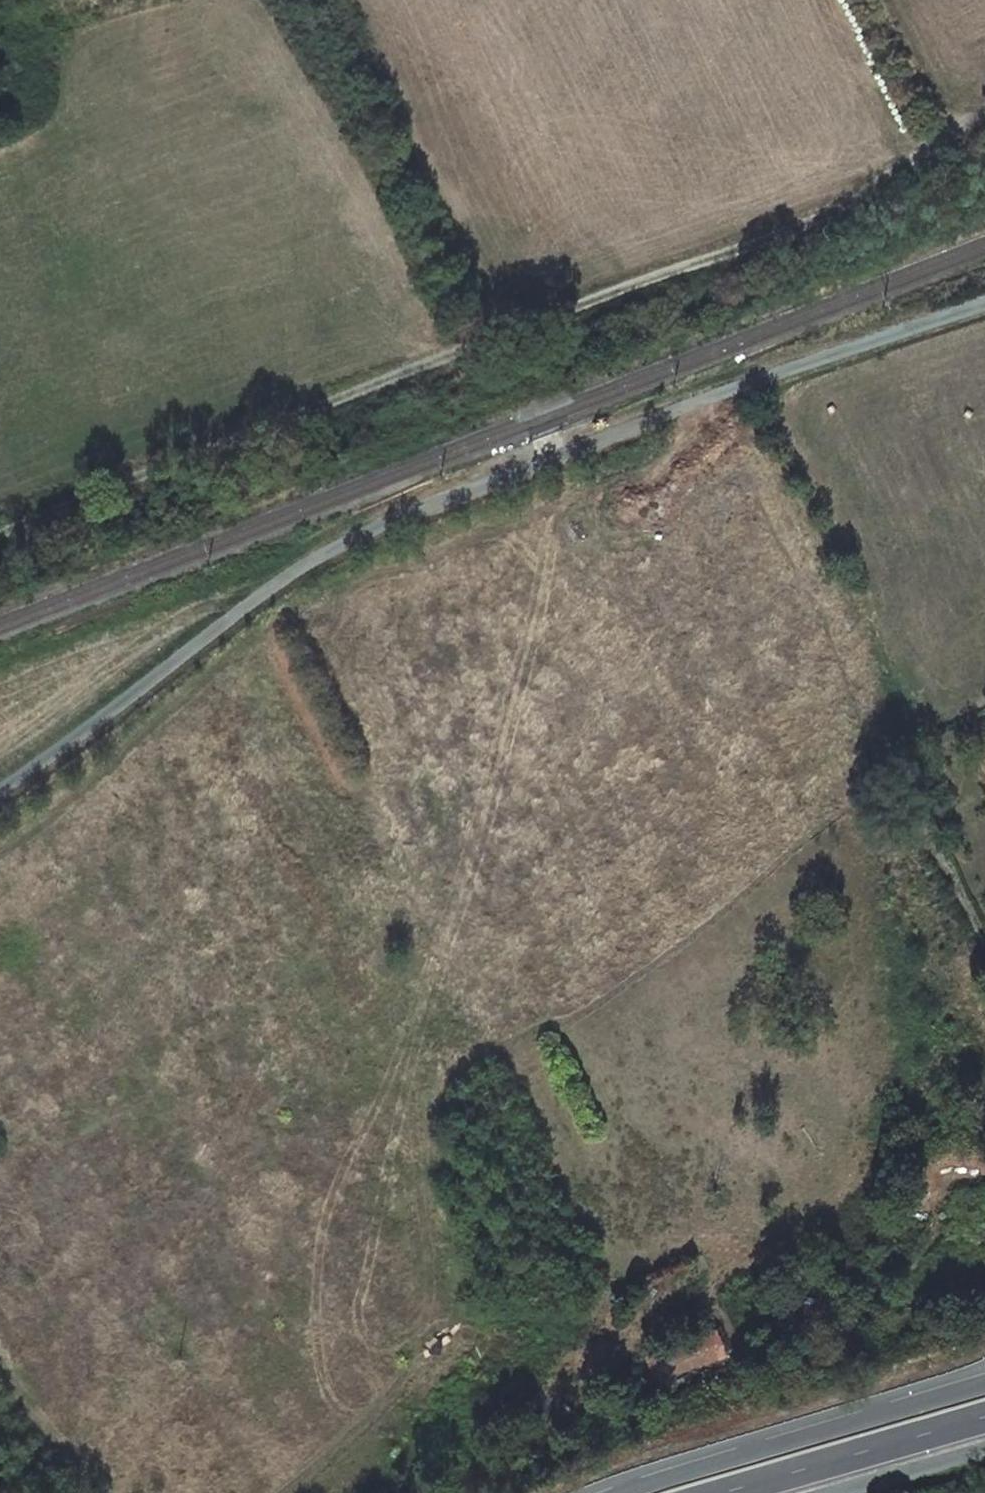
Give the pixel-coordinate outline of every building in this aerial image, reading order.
[(653,1382),(725,1356),(715,1331),(644,1358),(653,1382)]
